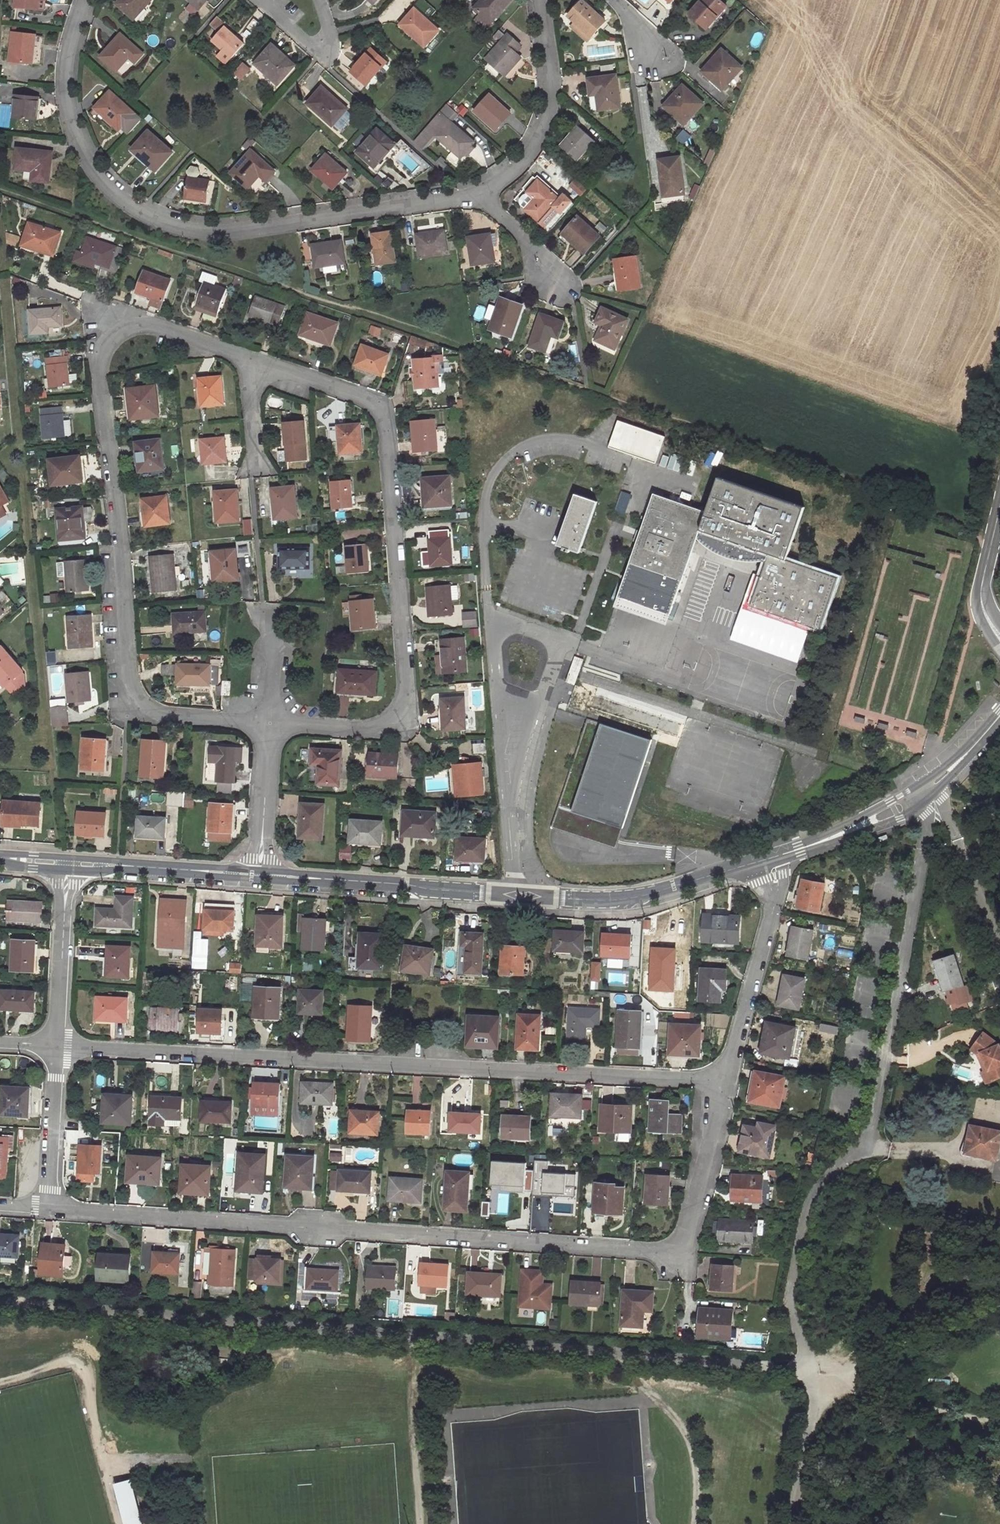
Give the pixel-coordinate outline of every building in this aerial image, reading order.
[(15,6),(37,9),(38,0),(15,0),(15,6)] [(119,4),(137,20),(154,0),(122,0),(119,4)] [(199,9),(208,0),(189,0),(199,9)] [(416,7),(401,22),(412,33),(411,34),(424,46),(439,29),(429,19),(437,10),(426,0),(423,0),(416,7)] [(475,7),(482,14),(489,20),(492,23),(511,0),(481,0),(475,7)] [(574,30),(580,36),(587,41),(606,21),(582,0),(567,16),(578,25),(574,30)] [(719,0),(699,0),(687,13),(705,29),(725,6),(719,0)] [(489,20),(482,14),(476,20),(483,26),(489,20)] [(217,28),(223,21),(217,16),(211,23),(217,28)] [(256,19),(242,35),(248,40),(262,24),(256,19)] [(245,44),(225,27),(212,40),(223,50),(218,56),(226,62),(231,57),(232,58),(245,44)] [(497,32),(503,38),(508,33),(501,27),(497,32)] [(522,42),(511,32),(488,58),(506,74),(523,55),(515,49),(522,42)] [(36,36),(13,33),(10,61),(33,64),(36,36)] [(146,54),(123,35),(104,57),(119,71),(132,56),(138,62),(146,54)] [(283,54),(272,44),(255,62),(277,82),(292,66),(281,55),(283,54)] [(387,61),(372,48),(351,72),(367,85),(387,61)] [(742,68),(722,50),(702,71),(711,80),(714,77),(725,87),(742,68)] [(615,76),(588,79),(589,94),(595,94),(597,110),(618,108),(615,76)] [(704,103),(684,85),(666,103),(678,114),(676,116),(685,123),(704,103)] [(346,108),(322,86),(307,103),(332,125),(346,108)] [(510,107),(487,90),(473,108),(497,126),(510,107)] [(94,108),(118,130),(120,128),(127,133),(139,118),(110,91),(94,108)] [(39,98),(17,96),(15,118),(37,121),(39,98)] [(437,136),(462,156),(476,139),(442,112),(417,142),(426,150),(437,136)] [(597,142),(581,126),(561,146),(577,162),(597,142)] [(399,148),(377,129),(358,151),(379,169),(399,148)] [(175,152),(151,131),(136,147),(143,152),(140,155),(158,171),(175,152)] [(50,151),(20,149),(19,169),(28,169),(39,170),(38,180),(53,181),(54,162),(50,162),(50,151)] [(275,169),(250,149),(231,172),(255,192),(275,169)] [(347,171),(326,153),(311,168),(333,187),(347,171)] [(680,156),(658,159),(663,196),(685,193),(680,156)] [(39,170),(28,169),(27,179),(38,180),(39,170)] [(547,226),(549,233),(575,203),(565,193),(560,198),(554,192),(556,190),(539,175),(537,177),(539,180),(529,192),(530,192),(525,195),(522,199),(522,203),(528,208),(527,209),(547,226)] [(211,180),(189,177),(186,198),(208,201),(211,180)] [(571,185),(582,195),(588,188),(577,178),(571,185)] [(601,235),(580,214),(566,229),(576,238),(574,241),(585,252),(601,235)] [(61,234),(29,223),(21,245),(35,250),(53,256),(61,234)] [(564,232),(574,241),(576,238),(566,229),(564,232)] [(393,230),(374,233),(376,248),(378,248),(379,263),(398,261),(393,230)] [(447,230),(419,232),(422,255),(449,252),(447,230)] [(7,239),(16,242),(18,237),(9,234),(7,239)] [(493,234),(470,237),(474,264),(496,261),(493,234)] [(117,248),(88,238),(81,258),(110,269),(117,248)] [(344,240),(316,243),(318,265),(347,262),(344,240)] [(33,255),(35,250),(21,245),(19,250),(33,255)] [(161,250),(159,253),(173,258),(174,255),(161,250)] [(638,252),(616,255),(620,285),(642,282),(638,252)] [(171,280),(145,271),(137,292),(153,297),(162,301),(164,301),(171,280)] [(228,288),(205,280),(197,304),(219,312),(228,288)] [(286,307),(256,296),(249,317),(279,327),(286,307)] [(160,306),(162,301),(153,297),(151,303),(160,306)] [(526,305),(505,297),(493,328),(514,336),(526,305)] [(628,317),(603,306),(597,319),(603,322),(596,337),(614,345),(628,317)] [(60,309),(28,312),(31,336),(47,334),(46,329),(62,327),(60,309)] [(565,321),(543,313),(531,345),(547,351),(553,335),(560,337),(565,321)] [(337,324),(308,314),(300,335),(330,345),(337,324)] [(409,343),(425,348),(427,342),(411,336),(409,343)] [(388,355),(361,346),(355,365),(381,374),(388,355)] [(44,360),(47,389),(70,387),(69,385),(76,384),(75,375),(69,376),(67,358),(44,360)] [(437,364),(412,366),(415,396),(439,393),(437,364)] [(221,377),(199,379),(202,406),(224,404),(221,377)] [(155,385),(128,388),(131,418),(158,416),(155,385)] [(44,441),(65,439),(70,438),(68,423),(63,424),(62,409),(41,411),(44,441)] [(663,433),(616,419),(608,446),(655,461),(663,433)] [(434,420),(411,422),(413,452),(436,450),(434,420)] [(302,421),(282,423),(285,463),(306,461),(302,421)] [(359,423),(338,425),(341,456),(362,454),(359,423)] [(224,439),(202,441),(204,464),(226,462),(224,439)] [(160,441),(135,444),(139,473),(163,470),(160,441)] [(80,457),(51,461),(54,485),(84,482),(80,457)] [(450,477),(421,479),(422,488),(425,487),(426,507),(452,505),(450,477)] [(621,599),(674,615),(698,541),(709,545),(709,548),(731,559),(731,557),(740,560),(741,560),(748,560),(754,558),(757,557),(767,561),(753,607),(822,629),(839,576),(787,560),(803,507),(716,480),(705,514),(652,498),(621,599)] [(352,481),(332,483),(334,510),(354,508),(352,481)] [(8,501),(0,486),(0,518),(6,514),(1,505),(8,501)] [(294,487),(272,489),(275,520),(296,518),(294,487)] [(600,497),(579,489),(563,539),(585,546),(600,497)] [(236,492),(215,494),(217,524),(240,522),(236,492)] [(162,497),(139,500),(143,528),(166,525),(162,497)] [(46,514),(49,543),(74,540),(72,525),(80,525),(80,521),(81,519),(82,517),(82,514),(80,512),(78,511),(46,514)] [(245,535),(254,534),(252,518),(244,519),(245,535)] [(421,567),(453,564),(450,539),(454,538),(453,529),(428,532),(429,540),(426,541),(427,551),(420,551),(421,567)] [(365,543),(345,544),(348,574),(367,573),(365,543)] [(307,548),(277,549),(277,568),(307,568),(307,548)] [(235,551),(213,554),(215,583),(238,581),(235,551)] [(176,557),(151,559),(152,567),(156,566),(156,573),(153,573),(154,595),(179,593),(176,557)] [(77,562),(54,564),(58,596),(80,594),(77,562)] [(451,586),(427,588),(429,618),(453,617),(452,603),(459,603),(458,589),(451,589),(451,586)] [(674,615),(621,599),(620,602),(673,619),(674,615)] [(374,601),(352,603),(354,631),(377,629),(374,601)] [(463,614),(464,626),(474,625),(473,613),(463,614)] [(205,616),(173,617),(175,638),(207,637),(205,616)] [(91,619),(69,622),(72,651),(94,649),(91,619)] [(464,639),(442,640),(444,674),(467,672),(464,639)] [(6,685),(7,685),(15,695),(26,685),(18,675),(22,671),(23,670),(2,645),(0,647),(0,679),(6,685)] [(583,660),(576,657),(567,682),(575,685),(583,660)] [(211,668),(178,667),(178,687),(210,688),(211,668)] [(18,675),(26,685),(25,673),(22,671),(18,675)] [(378,672),(340,671),(339,693),(376,695),(378,672)] [(90,675),(69,677),(72,705),(78,704),(86,703),(93,703),(90,675)] [(233,683),(225,682),(224,696),(233,697),(233,683)] [(465,699),(443,701),(446,732),(473,729),(472,712),(466,713),(465,699)] [(54,728),(69,726),(68,707),(52,709),(54,728)] [(652,736),(587,715),(550,827),(580,837),(583,827),(618,838),(652,736)] [(107,741),(86,740),(85,771),(105,772),(107,741)] [(170,745),(144,743),(142,780),(165,782),(165,773),(168,773),(170,745)] [(207,783),(218,783),(220,764),(211,763),(212,747),(210,747),(207,783)] [(236,785),(238,762),(238,749),(212,747),(211,763),(220,764),(218,783),(220,784),(234,785),(236,785)] [(339,751),(313,749),(312,763),(320,764),(319,782),(338,783),(339,751)] [(397,777),(398,754),(370,752),(368,775),(397,777)] [(481,763),(457,765),(461,797),(484,795),(481,763)] [(220,792),(233,793),(234,785),(220,784),(220,792)] [(170,808),(187,809),(188,797),(188,795),(171,794),(170,808)] [(42,800),(5,797),(4,816),(22,817),(22,820),(41,821),(42,800)] [(188,797),(187,809),(195,810),(196,798),(188,797)] [(324,805),(302,804),(299,837),(322,839),(324,805)] [(213,807),(211,835),(233,836),(234,827),(236,827),(238,809),(213,807)] [(437,813),(406,812),(405,835),(436,838),(437,813)] [(105,816),(78,814),(77,835),(104,837),(105,816)] [(167,820),(140,818),(139,839),(166,841),(167,820)] [(382,822),(351,821),(350,843),(380,845),(382,822)] [(583,827),(580,837),(615,848),(618,838),(583,827)] [(233,836),(211,835),(210,843),(233,845),(233,836)] [(487,841),(459,840),(458,861),(486,863),(487,841)] [(343,860),(352,861),(353,849),(344,848),(343,860)] [(823,883),(800,878),(795,906),(818,910),(823,883)] [(134,896),(117,895),(116,908),(98,908),(98,924),(132,925),(134,896)] [(186,902),(163,900),(161,946),(183,947),(186,902)] [(26,902),(11,901),(10,920),(42,921),(42,906),(26,905),(26,902)] [(205,928),(223,929),(234,930),(236,904),(226,904),(226,910),(206,909),(205,928)] [(285,913),(260,911),(258,941),(283,942),(285,913)] [(739,914),(704,913),(703,940),(738,941),(739,914)] [(327,916),(306,915),(304,947),(326,948),(327,916)] [(813,930),(792,926),(787,955),(808,959),(813,930)] [(582,930),(554,928),(553,947),(581,949),(582,930)] [(384,932),(362,931),(360,966),(383,967),(384,932)] [(485,932),(464,931),(463,945),(468,946),(467,971),(483,972),(485,932)] [(630,935),(604,934),(603,956),(630,957),(630,935)] [(37,941),(16,940),(14,970),(35,972),(37,941)] [(432,946),(404,944),(403,969),(431,971),(432,946)] [(527,945),(505,944),(504,971),(525,973),(527,945)] [(131,946),(109,945),(107,974),(129,975),(131,946)] [(674,951),(653,950),(652,990),(673,991),(674,951)] [(955,954),(939,958),(947,989),(964,984),(955,954)] [(602,980),(603,961),(594,960),(593,980),(602,980)] [(726,969),(701,968),(700,1001),(720,1002),(720,989),(725,989),(726,969)] [(804,979),(784,975),(781,987),(783,987),(780,1004),(799,1008),(804,979)] [(282,988),(258,987),(256,1016),(281,1017),(282,988)] [(324,990),(302,989),(301,1012),(322,1013),(324,990)] [(36,991),(2,990),(1,1010),(22,1010),(22,1008),(35,1008),(36,991)] [(128,998),(99,996),(97,1018),(127,1020),(128,998)] [(372,1007),(350,1005),(349,1039),(370,1040),(372,1007)] [(183,1008),(151,1007),(150,1028),(179,1030),(180,1014),(182,1015),(183,1008)] [(223,1009),(200,1008),(199,1031),(222,1032),(223,1009)] [(601,1010),(571,1009),(569,1042),(586,1043),(587,1026),(600,1027),(601,1010)] [(642,1010),(620,1009),(619,1045),(640,1046),(642,1010)] [(542,1015),(521,1014),(519,1047),(540,1048),(542,1015)] [(499,1017),(470,1015),(468,1042),(487,1043),(487,1046),(497,1046),(499,1017)] [(794,1027),(767,1021),(764,1035),(765,1035),(762,1052),(788,1056),(794,1027)] [(702,1024),(672,1022),(670,1049),(688,1050),(688,1053),(700,1053),(702,1024)] [(999,1042),(983,1032),(972,1051),(979,1054),(986,1070),(991,1067),(995,1078),(999,1075),(999,1042)] [(986,1082),(995,1078),(991,1067),(986,1070),(982,1071),(986,1082)] [(783,1076),(755,1071),(749,1100),(778,1105),(783,1076)] [(254,1105),(281,1106),(282,1084),(255,1082),(254,1105)] [(334,1083),(304,1082),(303,1101),(333,1102),(334,1083)] [(30,1087),(4,1086),(4,1113),(29,1114),(30,1087)] [(582,1094),(553,1092),(552,1114),(581,1116),(582,1094)] [(132,1096),(105,1094),(104,1121),(131,1122),(132,1096)] [(182,1097),(153,1096),(151,1124),(165,1125),(165,1117),(181,1118),(182,1097)] [(633,1099),(603,1098),(602,1122),(632,1123),(633,1099)] [(669,1100),(652,1099),(651,1130),(681,1131),(681,1114),(668,1113),(669,1100)] [(234,1102),(204,1100),(202,1120),(233,1122),(234,1102)] [(254,1114),(277,1115),(281,1115),(281,1106),(254,1105),(254,1114)] [(433,1111),(412,1110),(410,1132),(432,1133),(433,1111)] [(380,1113),(352,1112),(351,1134),(379,1136),(380,1113)] [(482,1113),(453,1112),(452,1129),(482,1131),(482,1113)] [(534,1116),(505,1114),(503,1136),(532,1138),(534,1116)] [(971,1122),(964,1154),(994,1161),(998,1141),(999,1142),(999,1128),(971,1122)] [(81,1123),(81,1130),(91,1131),(92,1123),(81,1123)] [(758,1129),(743,1128),(743,1138),(747,1138),(747,1154),(772,1155),(774,1125),(763,1124),(763,1129),(758,1129)] [(102,1146),(82,1144),(81,1172),(100,1173),(102,1146)] [(265,1155),(240,1153),(238,1190),(263,1191),(265,1155)] [(314,1155),(285,1153),(283,1186),(294,1186),(295,1184),(312,1185),(314,1155)] [(161,1158),(130,1156),(129,1180),(149,1181),(149,1182),(160,1183),(161,1158)] [(527,1161),(493,1158),(491,1183),(502,1184),(502,1190),(524,1192),(524,1191),(533,1191),(534,1168),(527,1167),(527,1161)] [(549,1161),(535,1160),(533,1195),(575,1198),(576,1174),(548,1172),(549,1161)] [(210,1167),(184,1165),(182,1191),(208,1193),(210,1167)] [(371,1171),(339,1169),(338,1190),(369,1192),(371,1171)] [(464,1171),(446,1170),(443,1208),(465,1210),(467,1191),(463,1191),(464,1171)] [(669,1176),(646,1174),(644,1202),(667,1204),(669,1176)] [(762,1176),(732,1174),(730,1199),(761,1201),(762,1176)] [(422,1179),(396,1177),(395,1199),(421,1200),(422,1179)] [(615,1183),(595,1182),(593,1211),(622,1214),(624,1187),(615,1186),(615,1183)] [(752,1221),(720,1219),(718,1239),(751,1241),(752,1221)] [(0,1233),(0,1255),(16,1256),(18,1235),(0,1233)] [(66,1245),(43,1243),(41,1273),(63,1275),(66,1245)] [(234,1250),(212,1248),(209,1283),(231,1285),(234,1250)] [(179,1251),(153,1250),(152,1270),(178,1272),(179,1251)] [(131,1254),(110,1253),(109,1256),(100,1256),(98,1277),(130,1280),(131,1254)] [(280,1284),(281,1261),(259,1259),(257,1282),(280,1284)] [(449,1264),(421,1263),(419,1284),(448,1286),(449,1264)] [(732,1265),(711,1263),(709,1289),(730,1290),(732,1265)] [(396,1267),(370,1265),(368,1287),(394,1289),(396,1267)] [(338,1290),(340,1270),(309,1268),(308,1288),(338,1290)] [(537,1270),(523,1269),(520,1305),(550,1307),(552,1284),(543,1283),(536,1283),(537,1270)] [(498,1272),(465,1270),(463,1291),(497,1294),(498,1272)] [(599,1283),(571,1281),(569,1303),(597,1306),(599,1283)] [(653,1291),(623,1290),(621,1325),(642,1326),(643,1310),(652,1311),(653,1291)] [(731,1310),(706,1308),(706,1310),(698,1309),(697,1334),(720,1337),(721,1328),(730,1329),(731,1310)] [(130,1480),(116,1484),(124,1511),(126,1511),(130,1523),(142,1523),(130,1480)]
